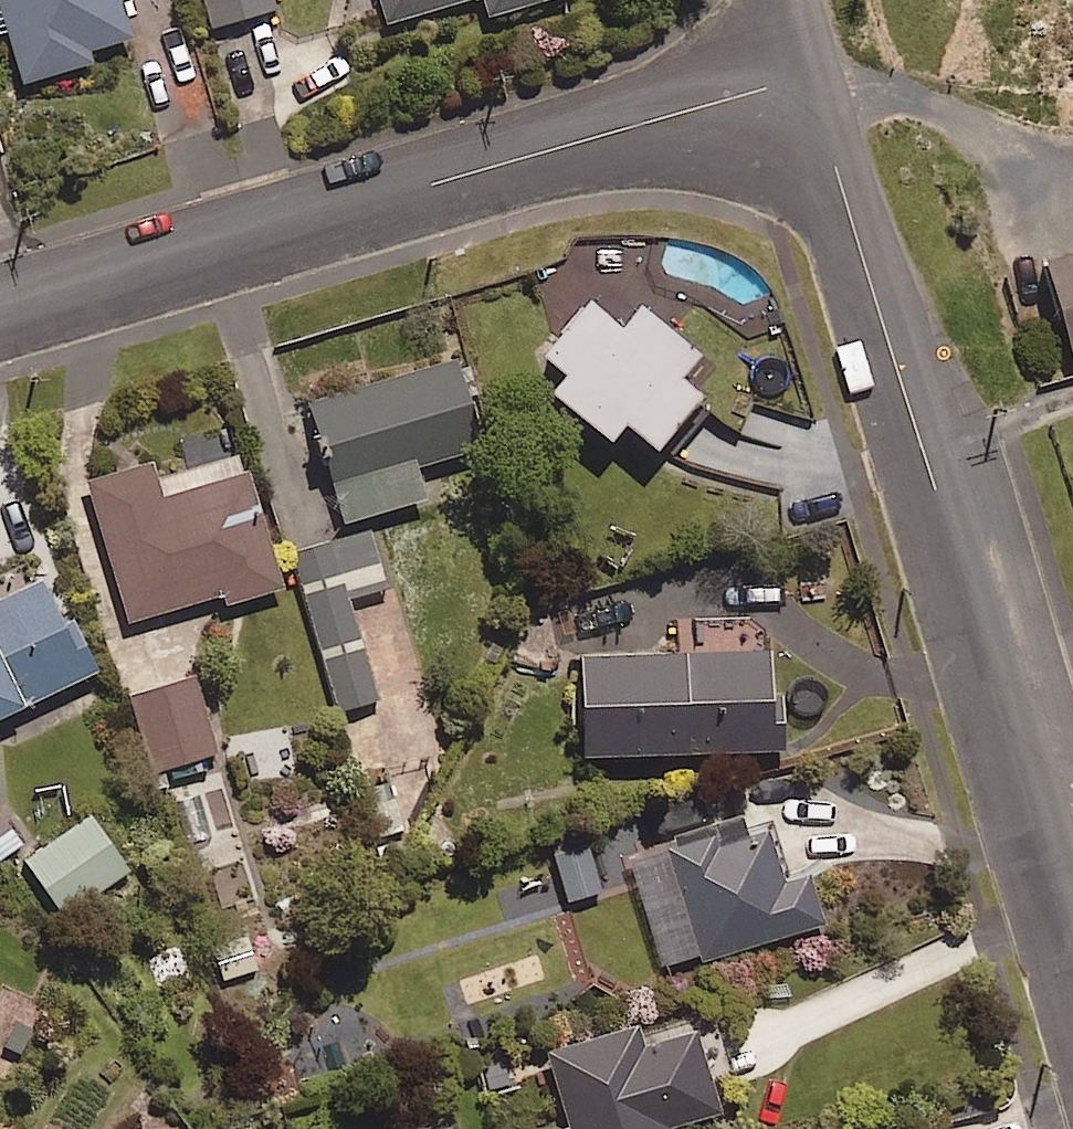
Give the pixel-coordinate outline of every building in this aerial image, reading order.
[(127,40),(115,0),(0,0),(0,18),(21,84),(90,63),(86,52),(127,40)] [(272,8),(270,0),(200,0),(208,27),(272,8)] [(386,24),(464,0),(379,0),(386,24)] [(544,0),(478,0),(484,18),(544,0)] [(1072,355),(1072,254),(1040,264),(1067,357),(1072,355)] [(551,401),(604,445),(616,430),(645,454),(694,396),(672,379),(692,356),(631,305),(612,328),(581,303),(533,360),(563,386),(551,401)] [(410,470),(474,449),(447,363),(307,408),(345,523),(419,499),(410,470)] [(222,606),(277,589),(243,475),(157,501),(147,465),(86,483),(128,622),(219,595),(222,606)] [(347,599),(382,589),(367,534),(292,556),(337,713),(377,701),(347,599)] [(95,670),(68,616),(58,622),(37,580),(0,598),(0,717),(95,670)] [(603,618),(652,605),(645,580),(596,593),(603,618)] [(776,699),(767,699),(766,654),(575,659),(577,758),(778,753),(776,699)] [(151,773),(214,755),(193,680),(129,698),(151,773)] [(403,832),(382,748),(346,757),(368,841),(403,832)] [(124,874),(87,817),(15,865),(52,921),(124,874)] [(771,833),(717,849),(712,833),(666,847),(699,960),(818,926),(803,875),(785,881),(771,833)] [(563,903),(598,893),(583,845),(549,855),(563,903)] [(637,1049),(631,1028),(544,1055),(567,1128),(673,1128),(715,1116),(689,1032),(637,1049)]
